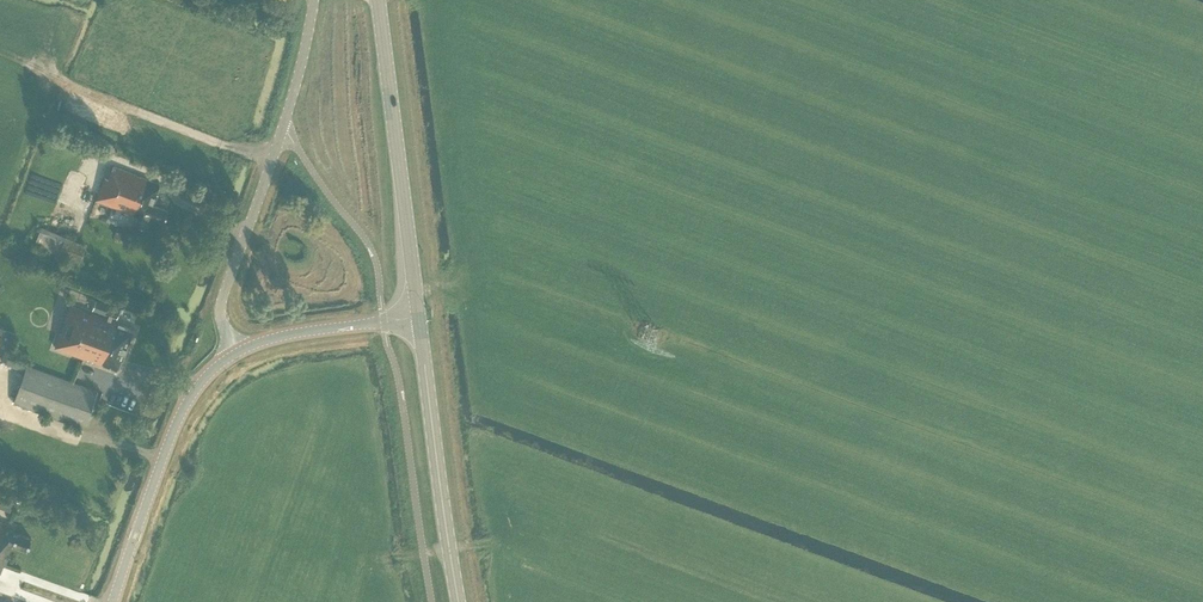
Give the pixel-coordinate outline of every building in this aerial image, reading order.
[(147,231),(153,218),(163,222),(167,210),(153,204),(157,194),(155,194),(159,184),(111,165),(96,202),(140,219),(137,227),(144,230),(144,229),(147,231)] [(86,246),(67,238),(66,240),(42,231),(36,245),(58,255),(79,264),(86,246)] [(121,309),(84,295),(79,306),(98,313),(99,311),(117,318),(121,309)] [(55,347),(117,370),(121,360),(122,360),(133,329),(70,305),(55,347)] [(97,391),(27,365),(13,402),(84,428),(97,391)] [(0,522),(0,572),(3,565),(4,565),(12,545),(26,550),(31,538),(6,529),(8,525),(0,522)]
